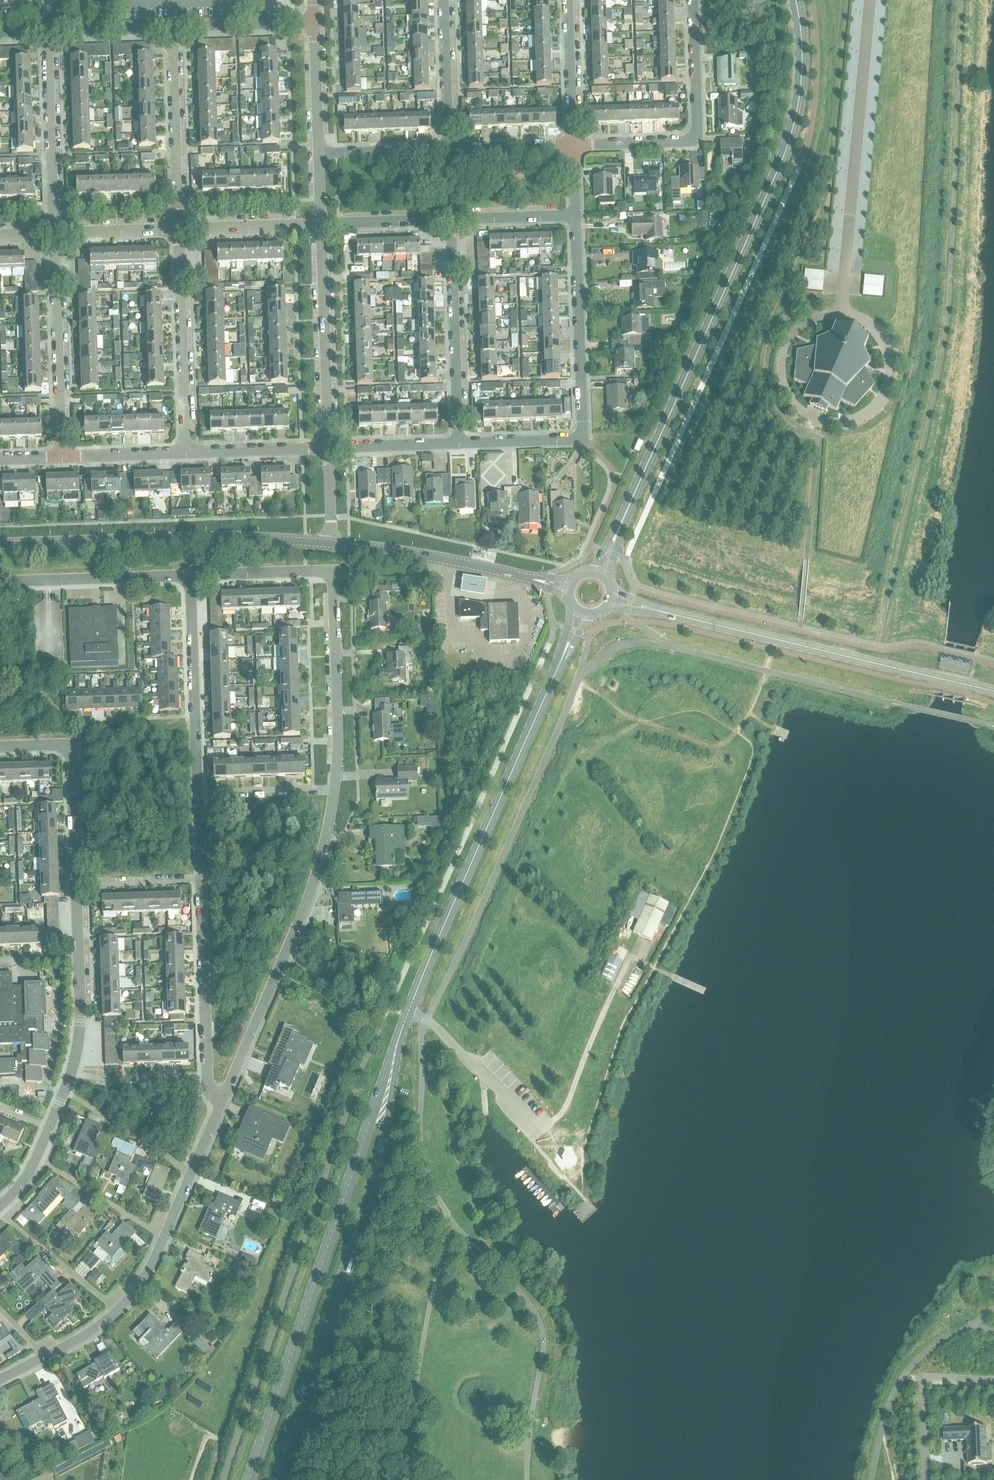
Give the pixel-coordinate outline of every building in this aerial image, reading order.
[(12,10),(12,17),(23,16),(22,0),(0,0),(0,10),(12,10)] [(534,12),(549,12),(549,0),(528,0),(528,5),(534,5),(534,12)] [(591,10),(606,9),(606,0),(591,0),(591,10)] [(659,8),(674,8),(673,0),(659,0),(659,8)] [(467,2),(467,14),(482,14),(482,2),(467,2)] [(412,3),(412,16),(427,15),(426,3),(412,3)] [(344,6),(344,18),(359,18),(358,6),(344,6)] [(659,8),(660,20),(674,20),(674,8),(659,8)] [(591,10),(592,22),(607,22),(606,9),(591,10)] [(534,12),(535,24),(550,24),(549,12),(534,12)] [(467,14),(468,26),(482,26),(482,14),(467,14)] [(412,16),(413,28),(427,27),(427,15),(412,16)] [(344,18),(344,30),(359,30),(359,18),(344,18)] [(660,26),(660,33),(674,32),(674,20),(660,20),(653,20),(653,26),(660,26)] [(592,22),(592,35),(607,34),(607,22),(592,22)] [(535,24),(535,37),(550,36),(550,24),(535,24)] [(468,26),(468,39),(483,38),(482,26),(468,26)] [(413,33),(413,40),(428,40),(427,27),(413,28),(406,28),(406,34),(413,33)] [(344,30),(345,43),(360,43),(359,30),(344,30)] [(653,39),(653,45),(675,45),(674,32),(660,33),(660,38),(653,39)] [(592,35),(592,47),(607,46),(607,34),(592,35)] [(535,37),(536,49),(551,48),(550,36),(535,37)] [(468,39),(468,51),(483,51),(483,38),(468,39)] [(428,40),(413,40),(414,53),(428,52),(428,40)] [(217,41),(211,41),(211,54),(205,54),(199,54),(198,54),(199,67),(215,67),(221,67),(221,53),(217,54),(217,41)] [(345,43),(345,55),(360,55),(366,54),(366,48),(360,49),(360,43),(345,43)] [(114,45),(114,57),(119,57),(126,57),(151,56),(151,44),(114,45)] [(73,46),(73,58),(88,58),(110,57),(109,45),(73,46)] [(661,50),(661,57),(675,57),(675,45),(653,45),(654,50),(661,50)] [(592,47),(593,59),(608,58),(607,46),(592,47)] [(14,60),(29,60),(28,48),(0,49),(0,61),(14,60)] [(536,49),(536,61),(551,60),(551,48),(536,49)] [(260,52),(260,65),(277,65),(277,51),(276,51),(270,51),(264,52),(260,52)] [(468,51),(469,63),(484,63),(483,51),(468,51)] [(408,65),(429,65),(428,52),(414,53),(408,53),(408,65)] [(345,55),(346,68),(361,67),(360,55),(345,55)] [(137,70),(154,69),(153,56),(151,56),(126,57),(127,63),(131,63),(131,70),(137,70)] [(661,57),(661,70),(676,69),(675,57),(661,57)] [(71,58),(71,72),(88,71),(88,58),(73,58),(71,58)] [(593,59),(593,72),(608,71),(608,58),(593,59)] [(718,60),(719,86),(737,85),(736,59),(718,60)] [(14,60),(14,74),(31,73),(31,60),(29,60),(14,60)] [(536,61),(537,73),(551,73),(551,60),(536,61)] [(469,63),(469,76),(484,75),(484,63),(469,63)] [(260,65),(261,78),(278,78),(277,65),(260,65)] [(409,78),(414,78),(429,77),(429,65),(408,65),(409,78)] [(199,67),(199,80),(216,80),(215,67),(199,67)] [(346,68),(346,80),(361,79),(361,67),(346,68)] [(137,70),(137,83),(154,82),(154,69),(137,70)] [(676,69),(661,70),(655,70),(655,75),(662,74),(662,82),(676,82),(676,69)] [(71,72),(72,85),(88,84),(88,71),(71,72)] [(608,71),(593,72),(594,84),(609,83),(609,77),(615,77),(615,71),(608,71)] [(14,74),(14,87),(31,86),(31,73),(14,74)] [(551,73),(537,73),(537,85),(552,85),(551,73)] [(484,75),(469,76),(469,88),(484,87),(484,75)] [(414,78),(415,90),(429,89),(429,77),(414,78)] [(261,78),(261,91),(278,91),(278,78),(261,78)] [(361,79),(346,80),(347,93),(361,92),(361,79)] [(199,80),(200,94),(216,93),(216,80),(199,80)] [(137,83),(137,96),(155,95),(154,82),(137,83)] [(72,85),(72,98),(89,97),(88,84),(72,85)] [(14,87),(15,100),(32,99),(31,86),(14,87)] [(261,91),(262,104),(279,104),(278,91),(261,91)] [(467,92),(468,100),(481,99),(481,92),(467,92)] [(200,94),(200,107),(217,106),(216,93),(200,94)] [(137,96),(138,109),(155,108),(155,95),(137,96)] [(72,98),(73,111),(89,110),(89,97),(72,98)] [(15,100),(15,113),(32,112),(32,99),(15,100)] [(742,113),(738,114),(737,99),(719,100),(720,127),(742,126),(742,113)] [(641,102),(641,108),(642,122),(655,122),(654,107),(654,102),(641,102)] [(543,111),(543,126),(556,126),(555,111),(549,111),(549,103),(543,104),(543,111)] [(279,104),(262,104),(262,117),(279,117),(279,104)] [(200,107),(200,119),(217,119),(217,106),(200,107)] [(679,106),(666,107),(667,122),(680,121),(679,106)] [(666,107),(654,107),(655,122),(667,122),(666,107)] [(138,109),(138,122),(156,121),(155,108),(138,109)] [(482,128),(481,113),(475,114),(475,108),(468,108),(468,114),(469,114),(470,129),(482,128)] [(617,108),(605,109),(605,124),(618,123),(617,108)] [(629,108),(617,108),(618,123),(630,123),(629,108)] [(641,108),(629,108),(630,123),(642,122),(641,108)] [(356,109),(349,109),(349,118),(344,118),(344,133),(357,132),(357,117),(356,117),(356,109)] [(424,115),(418,116),(418,130),(431,130),(430,109),(424,109),(424,115)] [(512,112),(506,112),(506,127),(519,127),(518,112),(518,109),(512,109),(512,112)] [(605,124),(605,109),(592,109),(593,124),(605,124)] [(73,111),(73,124),(90,124),(89,110),(73,111)] [(543,111),(530,112),(531,126),(543,126),(543,111)] [(15,113),(16,126),(33,125),(32,112),(15,113)] [(506,112),(494,113),(494,128),(506,127),(506,112)] [(530,112),(518,112),(519,127),(531,126),(530,112)] [(494,113),(481,113),(482,128),(494,128),(494,113)] [(393,116),(381,117),(382,132),(393,131),(393,116)] [(406,116),(393,116),(393,131),(406,131),(406,116)] [(418,116),(406,116),(406,131),(418,130),(418,116)] [(262,117),(262,130),(280,130),(279,117),(262,117)] [(369,117),(357,117),(357,132),(369,132),(369,117)] [(381,117),(369,117),(369,132),(382,132),(381,117)] [(200,119),(201,132),(217,132),(224,132),(223,126),(217,126),(217,119),(200,119)] [(138,122),(139,135),(156,134),(156,121),(138,122)] [(73,124),(74,137),(90,136),(90,124),(73,124)] [(16,126),(16,139),(33,138),(33,125),(16,126)] [(280,130),(262,130),(263,143),(280,143),(280,130)] [(217,132),(201,132),(201,145),(218,145),(217,132)] [(758,149),(758,133),(747,134),(748,140),(751,140),(752,149),(758,149)] [(156,134),(139,135),(139,147),(135,147),(136,151),(157,150),(156,134)] [(90,136),(74,137),(74,150),(91,150),(90,136)] [(33,138),(16,139),(17,152),(33,152),(33,138)] [(732,158),(732,166),(743,165),(742,139),(720,140),(721,158),(732,158)] [(274,173),(268,173),(268,189),(281,189),(281,166),(274,166),(274,173)] [(672,179),(673,196),(673,203),(681,203),(681,190),(700,189),(699,167),(680,167),(680,178),(672,179)] [(650,178),(628,179),(627,179),(627,189),(635,189),(635,193),(647,193),(647,198),(658,198),(658,197),(659,197),(659,192),(654,192),(654,182),(660,182),(659,168),(649,168),(650,178)] [(229,191),(229,175),(216,175),(215,169),(210,170),(210,175),(202,176),(203,192),(229,191)] [(600,198),(600,204),(615,204),(614,197),(613,197),(612,176),(619,176),(619,170),(605,170),(605,176),(595,177),(596,198),(600,198)] [(268,173),(255,174),(255,190),(268,189),(268,173)] [(242,174),(229,175),(229,191),(242,190),(242,174)] [(255,174),(242,174),(242,190),(255,190),(255,174)] [(156,177),(142,178),(143,194),(156,193),(156,177)] [(129,178),(116,179),(116,195),(130,194),(129,178)] [(142,178),(129,178),(130,194),(143,194),(142,178)] [(103,179),(90,180),(91,196),(104,196),(103,179)] [(116,179),(103,179),(104,196),(116,195),(116,179)] [(91,196),(90,180),(77,180),(78,197),(91,196)] [(20,181),(7,182),(8,199),(21,198),(20,181)] [(33,181),(20,181),(21,198),(34,198),(33,181)] [(647,235),(647,240),(663,239),(662,219),(632,220),(633,236),(647,235)] [(527,237),(527,252),(540,252),(539,236),(527,237)] [(539,236),(540,252),(552,251),(552,236),(539,236)] [(502,238),(502,253),(515,253),(514,237),(502,238)] [(514,237),(515,253),(515,261),(521,260),(520,252),(527,252),(527,237),(514,237)] [(478,257),(478,263),(490,263),(490,260),(496,259),(495,253),(502,253),(502,238),(489,238),(489,244),(490,250),(490,256),(478,257)] [(407,256),(420,256),(420,254),(420,247),(419,240),(407,241),(407,256)] [(382,257),(395,257),(394,241),(382,242),(382,257)] [(395,257),(407,256),(407,241),(394,241),(395,257)] [(364,258),(370,257),(370,242),(357,243),(357,257),(354,257),(354,265),(364,264),(364,258)] [(370,257),(382,257),(382,242),(370,242),(370,257)] [(257,247),(257,263),(270,263),(270,246),(257,247)] [(270,246),(270,263),(284,262),(283,246),(270,246)] [(218,248),(218,251),(218,258),(218,264),(231,264),(231,247),(218,248)] [(231,247),(231,264),(232,272),(237,272),(237,264),(244,264),(244,247),(231,247)] [(244,247),(244,264),(257,263),(257,247),(244,247)] [(144,250),(130,251),(131,267),(144,266),(144,250)] [(157,250),(144,250),(144,266),(157,266),(157,250)] [(117,251),(104,252),(105,267),(118,267),(117,251)] [(130,251),(117,251),(118,267),(131,267),(130,251)] [(90,252),(91,260),(91,268),(105,267),(104,252),(90,252)] [(655,273),(655,271),(657,271),(657,275),(660,274),(663,271),(662,261),(660,259),(659,259),(659,252),(633,253),(634,260),(637,260),(638,274),(655,273)] [(11,271),(25,271),(25,263),(25,254),(11,255),(11,271)] [(11,271),(11,255),(0,255),(0,271),(11,271)] [(91,268),(91,260),(79,261),(80,291),(92,290),(91,268)] [(25,263),(25,271),(26,293),(38,293),(37,262),(25,263)] [(132,289),(131,284),(130,278),(127,278),(127,284),(124,284),(124,285),(118,285),(118,290),(132,289)] [(542,278),(542,291),(558,291),(557,278),(542,278)] [(479,280),(479,293),(494,293),(494,280),(479,280)] [(418,283),(418,295),(433,295),(433,282),(418,283)] [(652,289),(658,288),(658,282),(639,282),(639,289),(635,289),(635,307),(653,306),(652,289)] [(354,285),(355,297),(370,297),(377,297),(376,290),(370,290),(370,284),(354,285)] [(534,291),(535,304),(543,304),(558,303),(558,291),(542,291),(534,291)] [(268,292),(269,305),(285,305),(285,292),(268,292)] [(479,293),(479,306),(495,305),(494,293),(479,293)] [(207,294),(207,307),(223,307),(223,294),(207,294)] [(144,296),(145,310),(162,309),(161,295),(144,296)] [(418,295),(418,308),(434,307),(433,295),(418,295)] [(355,297),(355,310),(370,309),(370,297),(355,297)] [(96,298),(79,299),(80,312),(97,311),(96,298)] [(22,300),(23,314),(39,313),(39,299),(22,300)] [(543,304),(543,316),(558,315),(558,303),(543,304)] [(269,305),(269,318),(286,317),(285,305),(269,305)] [(479,306),(480,318),(495,317),(495,305),(479,306)] [(207,307),(207,320),(224,320),(223,307),(207,307)] [(418,308),(419,320),(434,320),(434,307),(418,308)] [(145,310),(145,323),(162,322),(162,309),(145,310)] [(355,310),(356,322),(371,322),(370,309),(355,310)] [(80,312),(80,325),(97,324),(97,311),(80,312)] [(23,314),(23,327),(40,326),(39,313),(23,314)] [(543,316),(544,328),(559,328),(558,315),(543,316)] [(269,318),(269,331),(286,330),(286,317),(269,318)] [(480,318),(480,330),(496,330),(495,317),(480,318)] [(207,320),(208,333),(224,333),(224,320),(207,320)] [(419,320),(419,333),(435,332),(434,320),(419,320)] [(612,341),(612,347),(636,346),(636,341),(642,341),(641,320),(623,320),(623,341),(612,341)] [(145,323),(146,336),(163,335),(162,322),(145,323)] [(356,322),(356,335),(371,334),(377,334),(377,328),(371,328),(371,322),(356,322)] [(80,325),(80,338),(97,337),(97,324),(80,325)] [(811,400),(811,402),(809,406),(825,413),(828,407),(836,411),(841,401),(855,407),(874,386),(864,369),(870,362),(863,350),(868,340),(859,336),(861,332),(845,325),(843,329),(835,325),(830,336),(817,339),(816,347),(796,351),(793,380),(808,386),(803,396),(811,400)] [(23,327),(24,340),(40,339),(40,326),(23,327)] [(544,328),(544,341),(559,340),(559,328),(544,328)] [(269,331),(270,344),(287,344),(286,330),(269,331)] [(480,330),(481,343),(496,342),(496,330),(480,330)] [(679,333),(673,330),(668,340),(675,343),(679,333)] [(419,333),(420,345),(435,344),(435,332),(419,333)] [(208,333),(208,346),(225,346),(224,333),(208,333)] [(356,335),(356,347),(372,346),(371,334),(356,335)] [(146,336),(146,349),(163,348),(163,335),(146,336)] [(80,338),(81,351),(98,350),(97,337),(80,338)] [(24,340),(24,353),(41,352),(40,339),(24,340)] [(544,341),(544,353),(560,353),(559,340),(544,341)] [(481,343),(481,355),(496,355),(496,342),(481,343)] [(270,344),(270,357),(287,356),(287,344),(270,344)] [(420,345),(420,357),(435,357),(435,344),(420,345)] [(208,346),(209,359),(225,358),(225,346),(208,346)] [(356,347),(357,359),(372,359),(372,346),(356,347)] [(636,346),(612,347),(612,353),(615,353),(616,370),(634,369),(633,353),(636,353),(636,346)] [(146,349),(147,362),(164,361),(163,348),(146,349)] [(81,351),(81,364),(98,363),(98,350),(81,351)] [(24,353),(25,366),(41,365),(41,352),(24,353)] [(544,353),(545,365),(560,365),(560,353),(544,353)] [(481,355),(482,368),(497,367),(496,355),(481,355)] [(270,357),(271,370),(287,370),(287,356),(270,357)] [(420,357),(420,370),(436,369),(435,357),(420,357)] [(209,359),(209,373),(225,372),(225,358),(209,359)] [(357,359),(357,372),(373,371),(372,359),(357,359)] [(147,368),(147,375),(164,374),(164,361),(147,362),(143,362),(143,368),(147,368)] [(129,362),(124,362),(125,375),(133,374),(132,368),(129,369),(129,362)] [(81,364),(82,377),(99,376),(98,363),(81,364)] [(25,366),(25,379),(42,378),(41,365),(25,366)] [(560,365),(545,365),(541,366),(541,378),(561,378),(560,365)] [(497,367),(482,368),(482,380),(497,380),(497,367)] [(436,369),(420,370),(421,382),(436,382),(436,369)] [(287,370),(271,370),(271,383),(288,383),(287,370)] [(373,371),(357,372),(358,385),(373,384),(373,371)] [(225,372),(209,373),(209,385),(226,385),(225,372)] [(164,374),(147,375),(148,388),(165,387),(164,374)] [(99,376),(82,377),(82,390),(99,389),(99,376)] [(42,378),(25,379),(25,391),(42,391),(42,378)] [(608,388),(608,402),(609,411),(627,410),(626,380),(610,380),(610,388),(608,388)] [(495,384),(482,384),(482,393),(496,393),(496,390),(495,384)] [(490,399),(474,399),(475,416),(483,415),(483,422),(497,422),(496,405),(490,405),(490,401),(490,399)] [(372,426),(372,409),(372,403),(365,404),(365,410),(359,410),(359,427),(372,426)] [(431,407),(424,408),(424,425),(438,424),(437,403),(431,403),(431,407)] [(548,403),(535,404),(536,421),(549,420),(548,403)] [(561,403),(548,403),(549,420),(562,420),(561,403)] [(522,404),(509,405),(510,422),(523,421),(522,404)] [(535,404),(522,404),(523,421),(536,421),(535,404)] [(509,405),(496,405),(497,422),(510,422),(509,405)] [(270,413),(263,413),(263,430),(276,430),(276,413),(275,406),(269,406),(270,413)] [(256,413),(250,413),(250,430),(263,430),(263,413),(262,413),(262,407),(256,407),(256,413)] [(411,408),(398,409),(398,425),(411,425),(411,408)] [(424,408),(411,408),(411,425),(424,425),(424,408)] [(385,409),(372,409),(372,426),(385,426),(385,409)] [(398,409),(385,409),(385,426),(398,425),(398,409)] [(289,412),(276,413),(276,430),(289,429),(289,412)] [(250,413),(237,414),(237,431),(250,430),(250,413)] [(225,431),(224,414),(210,415),(211,432),(225,431)] [(237,414),(224,414),(225,431),(237,431),(237,414)] [(164,416),(150,417),(151,433),(164,433),(164,416)] [(138,417),(125,418),(126,434),(138,434),(138,417)] [(150,417),(138,417),(138,434),(151,433),(150,417)] [(111,418),(99,419),(99,435),(112,435),(111,418)] [(125,418),(111,418),(112,435),(126,434),(125,418)] [(99,435),(99,419),(85,419),(85,436),(99,435)] [(41,420),(27,421),(28,437),(42,437),(41,420)] [(15,421),(1,422),(2,438),(15,438),(15,421)] [(27,421),(15,421),(15,438),(28,437),(27,421)] [(638,441),(634,451),(639,453),(643,443),(638,441)] [(261,477),(256,477),(257,496),(263,496),(263,489),(268,488),(268,486),(276,486),(276,469),(261,469),(261,477)] [(289,469),(276,469),(276,486),(283,486),(283,488),(289,488),(289,490),(296,490),(296,476),(290,476),(289,469)] [(393,470),(394,500),(413,499),(412,487),(411,487),(411,479),(412,479),(412,469),(393,470)] [(222,479),(216,479),(216,493),(222,493),(222,490),(229,490),(229,487),(236,487),(235,470),(222,471),(222,479)] [(249,470),(235,470),(236,487),(244,487),(244,489),(250,489),(250,497),(257,496),(256,477),(250,478),(249,470)] [(210,471),(195,472),(196,488),(203,488),(204,491),(210,490),(210,493),(216,493),(216,479),(210,479),(210,471)] [(176,472),(170,473),(170,485),(182,485),(182,491),(188,491),(188,489),(196,488),(195,472),(182,472),(182,480),(176,480),(176,472)] [(149,473),(127,474),(128,491),(135,491),(135,493),(140,492),(140,490),(149,490),(149,473)] [(170,473),(149,473),(149,490),(157,490),(157,492),(163,492),(163,490),(170,490),(170,485),(170,473)] [(107,491),(106,474),(84,475),(85,500),(92,500),(92,493),(98,493),(98,492),(107,491)] [(127,474),(106,474),(107,491),(114,491),(114,493),(119,493),(120,497),(124,500),(126,500),(126,491),(128,491),(127,474)] [(72,477),(63,478),(63,501),(79,500),(78,475),(72,476),(72,477)] [(360,476),(361,501),(376,501),(375,475),(360,476)] [(426,482),(425,482),(425,504),(443,504),(443,497),(450,497),(449,476),(443,476),(443,475),(435,476),(435,475),(426,475),(426,482)] [(63,501),(63,478),(53,478),(53,476),(41,477),(42,484),(47,484),(48,501),(63,501)] [(29,479),(19,479),(20,502),(36,502),(35,477),(29,477),(29,479)] [(4,495),(4,503),(20,502),(19,479),(9,480),(9,478),(0,478),(0,495),(4,495)] [(474,496),(475,496),(474,482),(466,482),(466,480),(456,481),(456,489),(457,489),(457,511),(475,510),(474,496)] [(513,504),(512,488),(504,488),(504,494),(488,495),(488,510),(488,523),(500,523),(500,519),(502,519),(507,518),(507,511),(513,511),(513,504)] [(512,488),(513,504),(519,504),(520,518),(518,519),(519,532),(529,531),(529,525),(539,525),(538,495),(521,495),(521,488),(512,488)] [(554,509),(555,532),(574,531),(573,504),(560,505),(560,493),(550,493),(551,509),(554,509)] [(487,581),(462,577),(461,581),(460,589),(459,593),(484,597),(485,593),(486,585),(487,581)] [(285,592),(273,593),(273,610),(286,609),(285,592)] [(299,592),(285,592),(286,609),(299,609),(299,614),(307,614),(306,599),(299,599),(299,592)] [(273,593),(260,594),(261,610),(273,610),(273,593)] [(248,594),(234,595),(235,611),(248,611),(248,594)] [(260,594),(248,594),(248,611),(261,610),(260,594)] [(222,598),(223,605),(223,612),(235,611),(234,595),(222,595),(222,597),(222,598)] [(386,604),(388,604),(388,595),(375,596),(375,603),(370,604),(371,630),(386,629),(386,604)] [(223,605),(222,598),(222,597),(210,597),(210,605),(223,605)] [(518,605),(489,606),(460,602),(460,619),(480,618),(481,631),(489,631),(489,643),(519,642),(518,605)] [(223,613),(223,612),(223,605),(210,605),(210,613),(223,613)] [(151,610),(151,619),(151,621),(170,620),(170,607),(151,608),(151,606),(142,607),(143,610),(151,610)] [(95,663),(118,662),(118,639),(117,608),(101,609),(101,611),(93,611),(93,609),(69,610),(69,625),(75,625),(76,648),(70,648),(70,664),(95,663)] [(422,618),(423,631),(433,630),(432,609),(426,609),(426,618),(422,618)] [(223,620),(223,613),(210,613),(211,621),(223,620)] [(151,623),(151,631),(152,634),(171,633),(170,620),(151,621),(151,619),(143,619),(143,623),(151,623)] [(223,620),(211,621),(211,628),(223,628),(223,620)] [(211,628),(211,636),(225,636),(225,629),(223,629),(223,628),(211,628)] [(152,635),(152,644),(152,646),(171,646),(171,633),(152,634),(151,631),(143,632),(143,636),(152,635)] [(280,634),(281,647),(298,646),(297,633),(280,634)] [(211,636),(211,649),(229,648),(228,636),(225,636),(211,636)] [(152,648),(152,657),(153,659),(171,658),(171,646),(152,646),(152,644),(144,645),(144,649),(152,648)] [(281,647),(281,660),(298,659),(298,646),(281,647)] [(211,649),(212,662),(229,661),(229,648),(211,649)] [(404,666),(412,665),(411,648),(398,649),(399,656),(387,656),(388,671),(379,671),(380,682),(405,681),(404,666)] [(158,660),(159,669),(159,670),(178,670),(177,657),(171,658),(153,659),(152,657),(144,657),(144,661),(158,660)] [(262,658),(262,667),(274,667),(274,657),(262,658)] [(281,660),(282,672),(298,671),(298,659),(281,660)] [(212,662),(212,675),(230,674),(229,661),(212,662)] [(159,673),(159,682),(159,684),(178,683),(178,670),(159,670),(159,669),(151,669),(151,674),(159,673)] [(282,672),(282,685),(299,684),(298,671),(282,672)] [(212,675),(213,687),(230,687),(230,674),(212,675)] [(139,690),(130,690),(129,690),(130,709),(142,709),(141,689),(143,689),(143,681),(139,682),(139,690)] [(114,690),(105,691),(103,691),(104,710),(117,710),(116,691),(118,690),(118,682),(113,682),(114,690)] [(127,690),(118,690),(116,691),(117,710),(130,709),(129,690),(130,690),(130,682),(126,682),(127,690)] [(159,686),(159,695),(160,696),(179,695),(178,683),(159,684),(159,682),(151,682),(151,686),(159,686)] [(78,692),(80,691),(80,683),(75,684),(76,691),(66,692),(67,711),(79,711),(78,692)] [(88,691),(80,691),(78,692),(79,711),(92,710),(91,691),(92,691),(92,683),(88,683),(88,691)] [(101,691),(92,691),(91,691),(92,710),(104,710),(103,691),(105,691),(105,683),(101,683),(101,691)] [(282,685),(282,698),(299,698),(299,684),(282,685)] [(213,687),(213,700),(230,700),(230,687),(213,687)] [(160,696),(159,695),(152,695),(152,699),(160,699),(160,712),(179,711),(179,695),(160,696)] [(439,715),(439,697),(422,698),(423,707),(429,707),(429,716),(439,715)] [(282,698),(283,711),(300,710),(299,698),(282,698)] [(213,700),(213,713),(231,712),(230,700),(213,700)] [(392,741),(392,743),(402,743),(401,728),(390,728),(390,716),(392,715),(391,707),(379,707),(379,715),(374,715),(375,741),(391,741),(392,741)] [(283,711),(283,723),(300,723),(300,710),(283,711)] [(213,713),(214,725),(231,725),(231,712),(213,713)] [(300,723),(283,723),(284,736),(300,736),(300,723)] [(231,725),(214,725),(214,738),(232,738),(231,725)] [(291,759),(278,760),(279,777),(292,777),(291,759)] [(304,759),(291,759),(292,777),(305,776),(304,759)] [(266,760),(253,761),(254,778),(266,778),(266,760)] [(278,760),(266,760),(266,778),(279,777),(278,760)] [(240,761),(227,762),(228,779),(241,779),(240,761)] [(253,761),(240,761),(241,779),(254,778),(253,761)] [(228,779),(227,762),(214,762),(214,780),(228,779)] [(51,764),(38,765),(39,782),(52,782),(51,764)] [(26,765),(13,766),(13,783),(26,783),(26,765)] [(38,765),(26,765),(26,783),(39,782),(38,765)] [(13,766),(0,766),(1,784),(13,783),(13,766)] [(412,776),(417,776),(417,768),(398,769),(398,780),(376,781),(377,801),(390,801),(390,800),(408,799),(407,783),(413,782),(412,776)] [(39,807),(40,820),(56,820),(56,806),(39,807)] [(432,830),(443,830),(443,817),(421,817),(421,826),(432,826),(432,830)] [(40,820),(40,832),(57,832),(56,820),(40,820)] [(395,849),(405,849),(404,828),(371,829),(371,841),(377,840),(378,866),(395,866),(395,849)] [(40,832),(40,845),(57,845),(57,832),(40,832)] [(40,845),(41,859),(58,858),(57,845),(40,845)] [(41,859),(41,871),(58,870),(58,858),(41,859)] [(41,871),(42,884),(58,884),(58,870),(41,871)] [(45,904),(47,904),(58,904),(58,896),(59,896),(58,884),(42,884),(42,897),(45,897),(45,904)] [(351,907),(383,907),(382,893),(339,894),(340,906),(338,906),(338,923),(352,922),(351,907)] [(22,903),(32,903),(32,895),(22,895),(22,903)] [(141,896),(128,897),(129,913),(142,913),(141,896)] [(155,896),(141,896),(142,913),(156,912),(155,896)] [(168,896),(155,896),(156,912),(168,912),(168,896)] [(180,896),(168,896),(168,912),(181,912),(180,896)] [(633,932),(652,941),(660,923),(668,906),(669,904),(650,896),(633,932)] [(116,913),(116,897),(103,897),(104,914),(116,913)] [(128,897),(116,897),(116,913),(129,913),(128,897)] [(48,927),(49,941),(60,941),(58,904),(47,904),(48,927)] [(676,910),(668,906),(660,923),(668,927),(676,910)] [(42,942),(49,941),(48,927),(41,927),(41,928),(27,929),(28,945),(42,945),(42,942)] [(15,929),(3,929),(3,946),(16,945),(15,929)] [(27,929),(15,929),(16,945),(28,945),(27,929)] [(167,938),(168,950),(184,950),(183,937),(167,938)] [(102,939),(102,952),(119,952),(118,939),(102,939)] [(168,950),(168,964),(184,963),(184,950),(168,950)] [(102,952),(102,966),(119,965),(119,952),(102,952)] [(600,978),(611,984),(622,962),(611,956),(600,978)] [(168,964),(168,976),(185,975),(184,963),(168,964)] [(102,966),(103,979),(119,978),(119,965),(102,966)] [(17,1060),(0,1060),(0,1076),(2,1076),(2,1079),(18,1078),(18,1075),(25,1075),(26,1084),(42,1083),(41,1067),(46,1067),(45,1052),(49,1051),(49,1035),(45,1035),(43,986),(26,986),(26,987),(12,987),(7,986),(11,972),(11,973),(0,973),(0,1045),(20,1044),(21,1056),(17,1056),(17,1060)] [(168,976),(169,988),(185,988),(185,975),(168,976)] [(103,979),(103,991),(120,991),(119,978),(103,979)] [(169,988),(169,1002),(185,1001),(185,988),(169,988)] [(103,991),(103,1004),(120,1003),(120,991),(103,991)] [(169,1002),(170,1015),(172,1015),(172,1021),(184,1020),(184,1014),(186,1014),(185,1001),(169,1002)] [(105,1023),(116,1023),(118,1022),(118,1016),(120,1016),(120,1003),(103,1004),(104,1017),(105,1023)] [(278,1056),(268,1081),(265,1088),(273,1092),(276,1084),(291,1091),(302,1066),(296,1064),(305,1041),(297,1038),(298,1035),(295,1034),(296,1032),(287,1028),(275,1055),(278,1056)] [(117,1035),(105,1035),(106,1059),(117,1059),(117,1051),(117,1035)] [(162,1046),(149,1047),(150,1064),(162,1064),(162,1046)] [(175,1046),(162,1046),(162,1064),(175,1063),(175,1046)] [(189,1046),(175,1046),(175,1063),(189,1063),(189,1046)] [(136,1047),(124,1048),(124,1051),(117,1051),(117,1059),(117,1064),(124,1064),(124,1065),(137,1064),(136,1047)] [(149,1047),(136,1047),(137,1064),(150,1064),(149,1047)] [(245,1149),(254,1154),(261,1157),(271,1135),(283,1141),(290,1127),(252,1110),(235,1148),(244,1152),(245,1149)] [(96,1137),(101,1125),(87,1119),(74,1151),(94,1159),(100,1144),(92,1141),(94,1136),(96,1137)] [(5,1138),(10,1124),(0,1120),(0,1136),(5,1138)] [(10,1124),(5,1138),(18,1144),(24,1129),(10,1124)] [(135,1167),(134,1167),(129,1164),(136,1148),(115,1139),(112,1146),(119,1149),(109,1173),(113,1175),(123,1179),(120,1185),(126,1187),(134,1169),(135,1167)] [(11,1165),(14,1160),(0,1154),(0,1161),(11,1165)] [(138,1157),(134,1167),(135,1167),(134,1169),(143,1173),(145,1168),(154,1172),(144,1197),(157,1202),(163,1187),(164,1188),(171,1170),(138,1157)] [(101,1176),(109,1180),(112,1175),(103,1171),(101,1176)] [(61,1205),(70,1213),(72,1209),(73,1210),(79,1203),(53,1179),(40,1193),(41,1194),(25,1212),(38,1224),(44,1217),(41,1214),(58,1195),(65,1201),(61,1205)] [(235,1219),(242,1204),(219,1194),(215,1205),(217,1205),(215,1209),(210,1207),(199,1232),(217,1239),(222,1226),(221,1226),(226,1215),(235,1219)] [(72,1209),(70,1213),(57,1226),(67,1235),(71,1230),(77,1236),(100,1211),(89,1201),(80,1210),(82,1212),(79,1215),(73,1210),(72,1209)] [(266,1218),(278,1223),(282,1213),(270,1208),(266,1218)] [(25,1216),(21,1220),(31,1229),(36,1224),(29,1218),(28,1219),(25,1216)] [(124,1223),(115,1231),(111,1236),(107,1232),(96,1243),(109,1255),(105,1259),(113,1267),(113,1266),(112,1265),(114,1263),(124,1252),(120,1249),(134,1233),(124,1223)] [(18,1267),(21,1265),(29,1258),(6,1231),(0,1237),(0,1256),(10,1247),(19,1258),(14,1262),(18,1267)] [(209,1283),(215,1270),(202,1264),(205,1258),(190,1251),(187,1257),(191,1259),(185,1270),(183,1269),(181,1272),(183,1273),(176,1288),(187,1293),(196,1277),(209,1283)] [(89,1252),(84,1264),(96,1269),(101,1257),(89,1252)] [(18,1267),(10,1275),(23,1290),(39,1277),(53,1292),(54,1291),(54,1292),(61,1285),(47,1270),(48,1269),(38,1257),(29,1265),(31,1267),(26,1271),(21,1265),(18,1267)] [(107,1278),(100,1267),(91,1273),(97,1284),(107,1278)] [(53,1292),(25,1315),(31,1323),(48,1308),(53,1315),(49,1319),(56,1326),(69,1314),(65,1309),(81,1295),(71,1284),(62,1292),(62,1293),(59,1295),(58,1295),(57,1296),(54,1292),(54,1291),(53,1292)] [(147,1349),(157,1359),(186,1330),(178,1322),(169,1332),(151,1315),(136,1331),(151,1345),(147,1349)] [(10,1336),(2,1324),(0,1326),(0,1343),(10,1336)] [(193,1343),(205,1355),(211,1349),(199,1337),(193,1343)] [(106,1342),(99,1344),(101,1352),(108,1350),(106,1342)] [(105,1378),(120,1370),(110,1353),(96,1361),(98,1365),(94,1367),(93,1366),(78,1375),(85,1388),(104,1377),(105,1378)] [(22,1409),(17,1412),(21,1420),(26,1417),(30,1426),(50,1417),(55,1428),(67,1422),(57,1402),(56,1398),(58,1397),(53,1386),(43,1391),(43,1390),(37,1393),(41,1401),(40,1402),(35,1405),(34,1403),(22,1409)] [(949,1410),(940,1410),(940,1426),(950,1426),(949,1410)] [(968,1464),(973,1464),(973,1466),(983,1465),(983,1464),(987,1464),(987,1462),(992,1461),(992,1448),(987,1448),(986,1427),(967,1428),(944,1429),(944,1441),(964,1441),(964,1440),(967,1439),(968,1464)] [(75,1439),(78,1444),(70,1448),(73,1454),(95,1442),(89,1432),(75,1439)]
